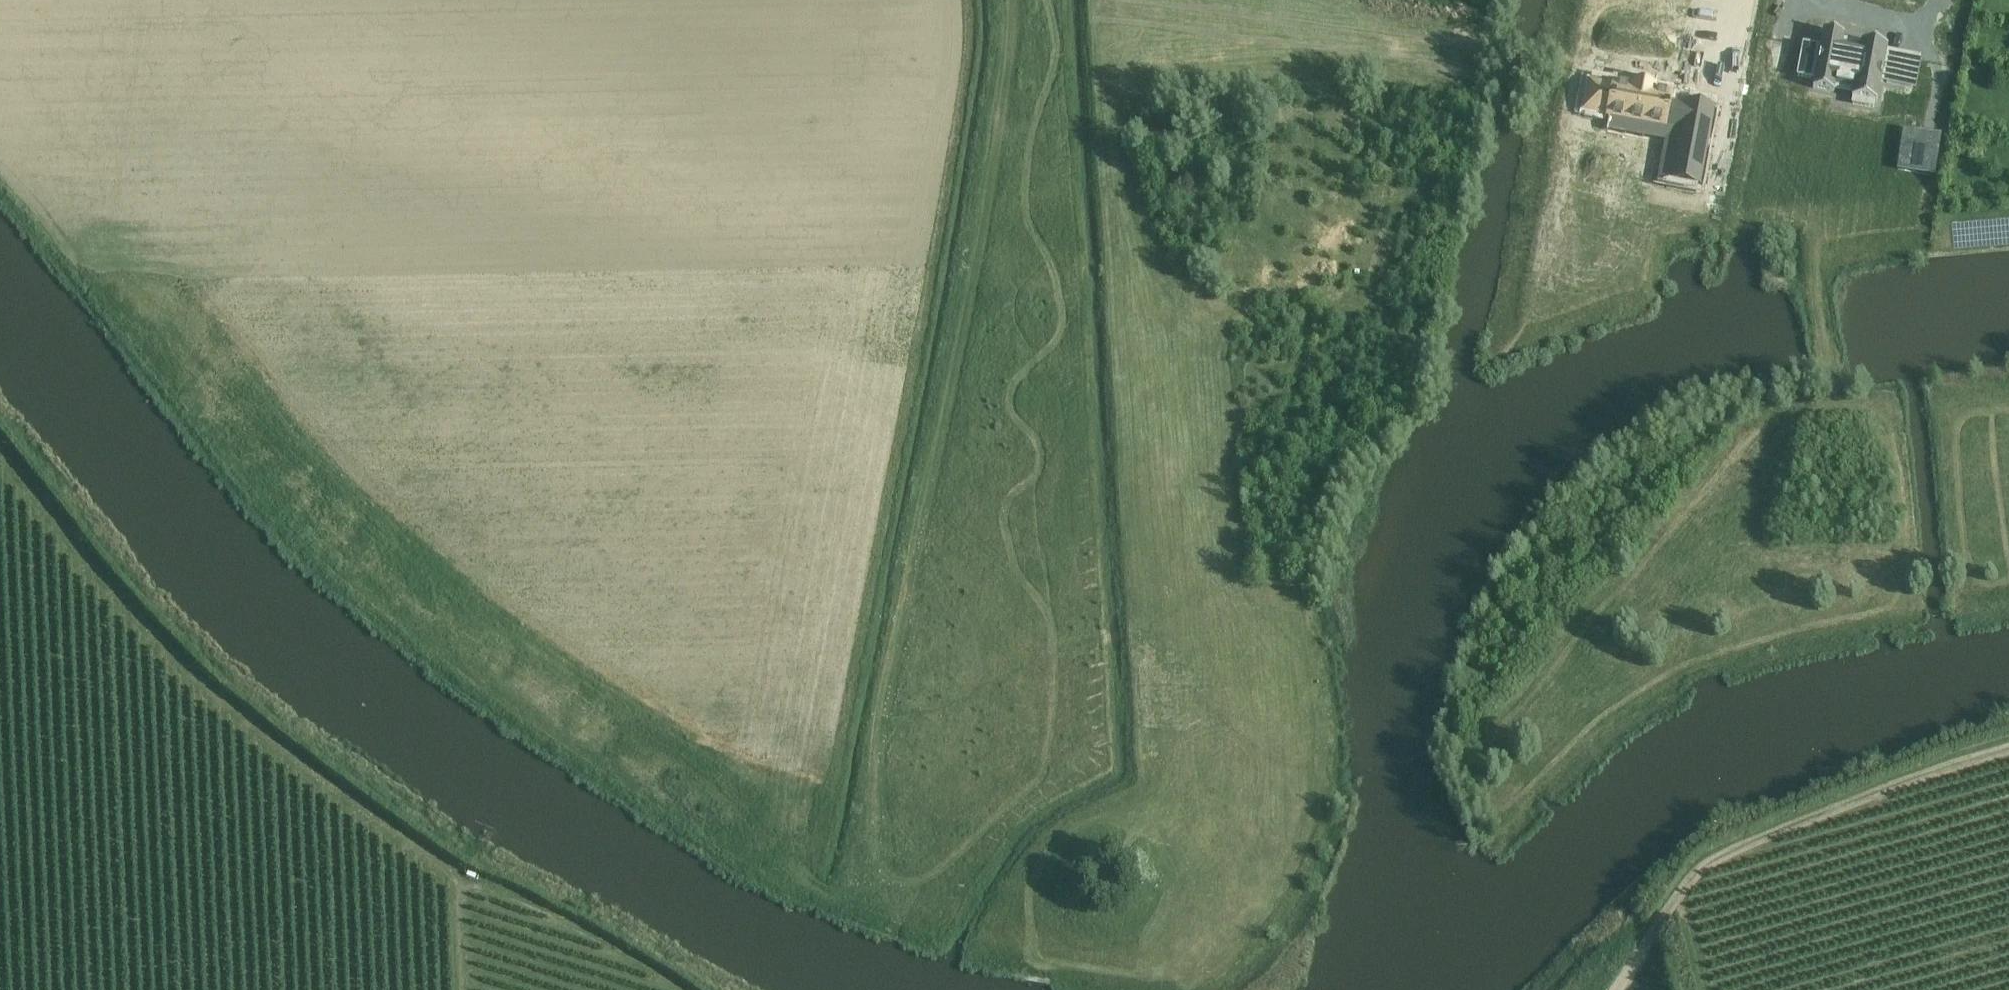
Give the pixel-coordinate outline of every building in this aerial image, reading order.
[(1804,46),(1798,78),(1811,80),(1812,79),(1815,80),(1813,90),(1834,94),(1835,89),(1853,93),(1852,100),(1854,100),(1853,105),(1874,109),(1875,104),(1877,105),(1881,83),(1912,89),(1917,62),(1886,56),(1887,48),(1862,44),(1861,49),(1842,46),(1844,36),(1824,33),(1820,51),(1816,50),(1817,49),(1804,46)] [(1701,192),(1713,114),(1682,109),(1681,112),(1668,109),(1669,102),(1651,99),(1652,95),(1631,92),(1631,95),(1613,93),(1612,95),(1589,91),(1584,118),(1608,122),(1607,124),(1679,136),(1670,187),(1701,192)] [(1904,131),(1901,150),(1917,152),(1914,173),(1931,176),(1937,136),(1904,131)]
